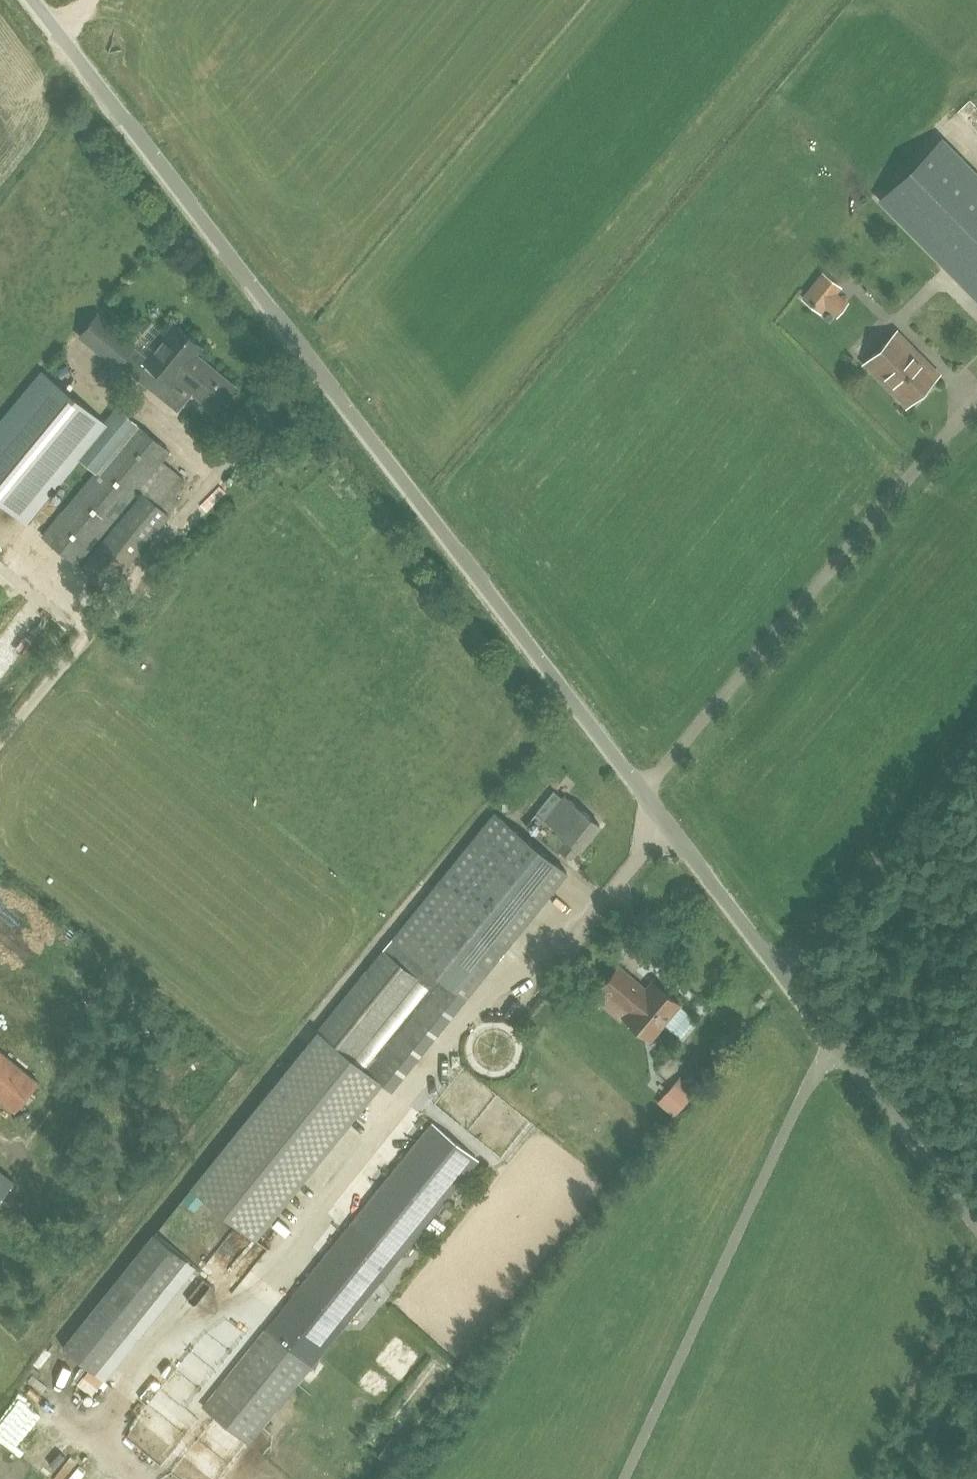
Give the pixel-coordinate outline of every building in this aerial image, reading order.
[(976,298),(976,174),(943,139),(881,200),(976,298)] [(836,280),(818,265),(801,287),(819,302),(836,280)] [(98,313),(80,335),(116,365),(134,343),(98,313)] [(174,322),(144,359),(171,382),(175,377),(190,359),(194,362),(199,355),(190,348),(196,341),(174,322)] [(896,332),(866,361),(907,403),(937,374),(896,332)] [(190,359),(175,377),(215,410),(235,385),(199,355),(194,362),(190,359)] [(102,419),(41,367),(0,416),(0,500),(25,521),(79,456),(95,470),(42,535),(77,563),(140,487),(163,459),(171,450),(135,423),(114,405),(102,419)] [(107,589),(194,484),(163,459),(140,487),(144,490),(80,567),(107,589)] [(546,800),(537,811),(558,829),(547,842),(558,852),(560,849),(571,858),(580,846),(581,847),(600,823),(566,796),(556,808),(546,800)] [(382,1080),(391,1088),(567,871),(494,811),(192,1184),(256,1236),(382,1080)] [(646,989),(618,966),(602,986),(629,1009),(624,1015),(650,1037),(679,1003),(653,981),(646,989)] [(555,984),(546,997),(557,1006),(567,993),(555,984)] [(14,1110),(38,1081),(0,1050),(0,1098),(14,1110)] [(691,1085),(680,1075),(668,1089),(657,1101),(669,1112),(673,1116),(697,1090),(691,1085)] [(250,1442),(345,1324),(478,1159),(432,1122),(204,1405),(250,1442)] [(0,1169),(0,1196),(12,1181),(13,1179),(0,1169)]
